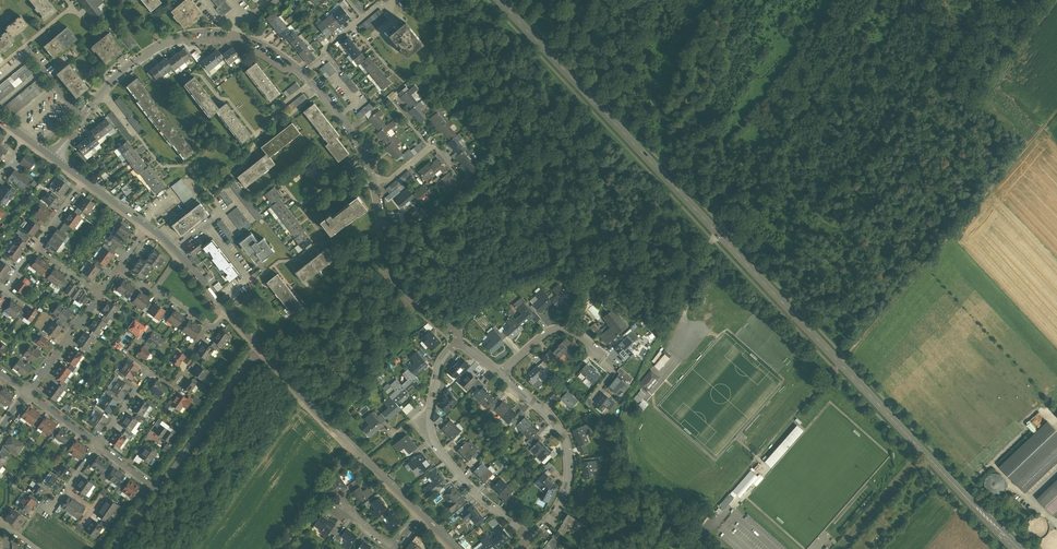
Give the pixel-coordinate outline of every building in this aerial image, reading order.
[(35,8),(45,20),(56,11),(47,0),(45,0),(36,7),(35,8)] [(85,6),(89,11),(88,11),(95,19),(102,14),(96,6),(102,1),(101,0),(92,0),(92,1),(85,6)] [(142,1),(141,2),(147,9),(148,8),(151,11),(160,3),(158,0),(142,0),(142,1)] [(181,3),(182,3),(177,8),(176,7),(170,12),(176,19),(177,18),(179,20),(177,21),(183,29),(190,23),(189,21),(193,18),(194,19),(201,13),(195,6),(193,8),(192,6),(193,5),(189,0),(184,0),(181,3)] [(262,9),(267,14),(283,0),(273,0),(262,9)] [(348,8),(343,2),(339,4),(342,8),(344,11),(348,8)] [(410,2),(403,8),(406,12),(413,6),(410,2)] [(344,11),(342,8),(337,11),(345,22),(350,18),(344,11)] [(345,22),(337,11),(332,15),(340,25),(345,22)] [(274,13),(266,19),(271,24),(278,17),(274,13)] [(367,28),(365,30),(368,35),(388,19),(384,14),(381,16),(379,18),(377,20),(374,22),(372,24),(369,26),(367,28)] [(340,25),(332,15),(327,19),(336,29),(340,25)] [(21,16),(5,29),(7,32),(12,38),(16,35),(15,35),(18,32),(19,33),(22,31),(21,30),(24,28),(28,25),(21,16)] [(282,23),(278,17),(271,24),(275,29),(282,23)] [(336,29),(327,19),(323,23),(331,33),(336,29)] [(282,23),(275,29),(279,34),(287,28),(282,23)] [(331,33),(323,23),(318,27),(323,32),(327,37),(331,33)] [(409,30),(405,25),(391,36),(396,41),(394,42),(404,53),(405,52),(409,57),(423,46),(418,41),(420,40),(410,29),(409,30)] [(66,28),(55,37),(64,48),(76,39),(66,28)] [(287,28),(279,34),(284,39),(287,37),(291,33),(287,28)] [(291,33),(287,37),(291,43),(298,37),(294,31),(291,33)] [(0,38),(0,52),(2,51),(1,50),(5,48),(6,49),(8,47),(7,46),(10,43),(11,44),(14,41),(12,38),(7,32),(0,38)] [(323,32),(319,35),(318,35),(315,37),(320,42),(327,37),(323,32)] [(121,50),(107,34),(91,47),(104,64),(121,50)] [(136,44),(127,34),(126,35),(122,38),(131,48),(136,44)] [(347,35),(338,41),(340,44),(342,44),(349,37),(347,35)] [(64,48),(55,37),(43,47),(52,58),(64,48)] [(298,37),(291,43),(295,48),(303,42),(298,37)] [(349,37),(342,44),(346,49),(353,43),(349,37)] [(303,42),(295,48),(300,53),(307,47),(303,42)] [(353,43),(346,49),(350,54),(358,48),(353,43)] [(192,56),(185,47),(182,49),(190,58),(192,56)] [(234,50),(232,47),(226,51),(234,61),(239,56),(234,50)] [(300,53),(304,58),(311,52),(307,47),(300,53)] [(362,53),(358,48),(350,54),(355,59),(362,53)] [(190,58),(182,49),(177,53),(184,62),(190,58)] [(221,55),(216,49),(211,53),(218,63),(224,58),(221,55)] [(311,52),(304,58),(309,64),(317,57),(313,52),(314,51),(314,50),(311,52)] [(234,61),(226,51),(221,55),(224,58),(229,65),(234,61)] [(201,62),(193,52),(191,54),(198,64),(201,62)] [(184,62),(177,53),(172,57),(179,67),(184,62)] [(218,63),(211,53),(206,57),(213,67),(218,63)] [(362,53),(355,59),(359,65),(361,62),(366,59),(362,53)] [(366,59),(361,62),(366,68),(373,62),(369,56),(366,59)] [(179,67),(172,57),(167,61),(172,68),(174,71),(179,67)] [(213,67),(206,57),(201,62),(208,71),(213,67)] [(165,59),(160,63),(167,72),(172,68),(167,61),(165,59)] [(373,62),(366,68),(370,73),(378,67),(373,62)] [(167,72),(160,63),(154,67),(162,76),(167,72)] [(259,86),(268,78),(256,63),(247,70),(259,86)] [(72,70),(68,65),(57,74),(67,86),(78,77),(74,72),(74,71),(72,69),(72,70)] [(162,76),(154,67),(149,71),(156,81),(162,76)] [(378,67),(370,73),(374,78),(382,72),(378,67)] [(156,81),(149,71),(147,73),(154,82),(156,81)] [(382,72),(374,78),(379,84),(386,78),(382,72)] [(78,77),(67,86),(77,97),(87,88),(83,83),(84,83),(82,81),(78,77)] [(197,100),(206,93),(193,77),(184,84),(197,100)] [(271,101),(280,94),(268,78),(259,86),(271,101)] [(386,78),(379,84),(383,89),(391,83),(386,78)] [(139,100),(146,94),(148,93),(136,79),(127,86),(139,100)] [(296,82),(283,93),(287,98),(300,88),(296,82)] [(406,87),(399,93),(401,96),(409,90),(406,87)] [(401,96),(401,97),(403,100),(404,99),(412,108),(418,104),(415,100),(413,101),(409,97),(415,92),(411,88),(409,90),(401,96)] [(219,109),(206,93),(197,100),(209,116),(216,111),(219,109)] [(149,116),(158,109),(146,94),(139,100),(137,101),(149,116)] [(303,94),(288,106),(292,111),(307,99),(303,94)] [(134,115),(120,97),(114,101),(129,119),(133,116),(134,115)] [(412,108),(409,111),(411,114),(413,113),(420,123),(426,118),(423,114),(422,116),(418,111),(423,106),(420,102),(418,104),(412,108)] [(229,127),(238,120),(225,104),(219,109),(216,111),(229,127)] [(316,128),(327,119),(314,104),(304,112),(316,128)] [(442,105),(431,114),(433,117),(431,118),(431,119),(439,129),(448,121),(445,117),(443,119),(440,114),(445,109),(442,105)] [(160,131),(169,124),(158,109),(149,116),(160,131)] [(369,119),(371,122),(372,121),(380,131),(386,126),(383,122),(381,124),(377,119),(383,114),(380,110),(374,115),(369,119)] [(132,137),(112,111),(106,115),(108,117),(115,126),(125,138),(127,141),(132,137)] [(374,115),(370,111),(369,111),(367,113),(365,115),(369,119),(374,115)] [(129,119),(128,120),(138,133),(143,129),(133,116),(129,119)] [(115,126),(108,117),(105,119),(112,128),(115,126)] [(112,128),(105,119),(100,123),(107,132),(112,128)] [(336,138),(339,135),(327,119),(316,128),(329,144),(336,138)] [(241,143),(250,136),(238,120),(229,127),(241,143)] [(448,121),(439,129),(443,134),(444,133),(450,140),(456,136),(453,132),(452,133),(448,129),(454,124),(450,120),(448,121)] [(107,132),(100,123),(95,127),(102,136),(107,132)] [(277,135),(285,145),(300,133),(292,123),(277,135)] [(173,144),(181,138),(169,124),(160,131),(172,145),(173,144)] [(380,131),(377,134),(380,137),(381,136),(389,145),(396,139),(398,137),(395,133),(391,129),(388,124),(386,126),(380,131)] [(102,136),(95,127),(90,131),(92,134),(97,140),(102,136)] [(97,140),(92,134),(87,138),(94,147),(99,143),(97,140)] [(450,140),(447,143),(450,146),(451,145),(457,152),(459,155),(465,150),(462,146),(460,147),(456,143),(462,138),(458,134),(456,136),(450,140)] [(267,154),(270,158),(285,145),(277,135),(261,147),(267,154)] [(173,144),(185,159),(194,152),(182,137),(181,138),(173,144)] [(94,147),(87,138),(81,142),(89,151),(94,147)] [(336,138),(329,144),(326,146),(339,162),(349,153),(336,138)] [(389,145),(385,148),(388,151),(389,150),(397,159),(403,154),(399,150),(398,152),(394,147),(400,143),(396,139),(389,145)] [(122,145),(117,148),(122,153),(131,146),(127,141),(122,145)] [(89,151),(81,142),(76,146),(79,150),(83,155),(84,155),(89,151)] [(131,146),(122,153),(126,159),(135,151),(131,146)] [(3,147),(0,151),(0,152),(3,154),(5,156),(8,150),(3,147)] [(459,155),(456,157),(460,163),(461,162),(467,169),(473,164),(470,161),(473,158),(469,153),(470,153),(467,148),(465,150),(459,155)] [(83,155),(79,150),(76,152),(84,161),(87,159),(84,155),(83,155)] [(135,151),(126,159),(130,164),(139,157),(135,151)] [(36,161),(26,154),(20,163),(29,169),(36,161)] [(267,154),(252,166),(261,176),(275,164),(270,158),(267,154)] [(139,157),(130,164),(134,169),(143,162),(139,157)] [(430,167),(435,173),(437,176),(442,172),(443,173),(447,170),(438,159),(433,163),(433,164),(430,167)] [(143,162),(134,169),(138,174),(140,173),(147,167),(143,162)] [(473,164),(467,169),(466,170),(470,175),(472,173),(477,169),(473,164)] [(435,173),(430,167),(428,165),(419,172),(426,180),(435,173)] [(147,167),(140,173),(144,178),(153,171),(149,166),(147,167)] [(261,176),(252,166),(238,177),(246,187),(261,176)] [(20,175),(14,171),(9,178),(19,185),(19,186),(22,188),(23,188),(25,186),(25,184),(27,181),(23,178),(23,177),(20,175)] [(153,171),(144,178),(148,183),(157,176),(153,171)] [(30,178),(22,172),(20,175),(23,177),(23,178),(27,181),(28,181),(30,178)] [(448,173),(437,182),(441,186),(446,182),(449,184),(447,186),(452,191),(458,186),(452,180),(454,178),(452,175),(451,176),(448,173)] [(161,181),(157,176),(148,183),(152,188),(161,181)] [(198,199),(181,178),(170,187),(187,207),(198,199)] [(55,183),(66,191),(69,186),(62,182),(58,179),(57,180),(56,180),(55,181),(55,182),(55,183)] [(263,216),(234,180),(229,184),(257,220),(263,216)] [(161,181),(152,188),(156,194),(165,187),(161,181)] [(66,191),(55,183),(52,187),(56,190),(63,195),(66,191)] [(434,195),(425,184),(422,187),(422,188),(413,195),(417,200),(418,201),(422,198),(420,196),(425,193),(430,199),(434,195)] [(15,190),(8,185),(5,188),(12,193),(15,190)] [(3,186),(0,190),(0,201),(4,205),(9,198),(10,199),(11,199),(13,198),(13,196),(12,195),(13,194),(12,193),(5,188),(3,186)] [(274,187),(265,194),(269,200),(279,192),(274,187)] [(234,202),(224,189),(219,193),(229,206),(234,202)] [(413,195),(408,189),(405,192),(406,193),(396,201),(401,207),(405,204),(404,202),(408,198),(413,204),(417,200),(413,195)] [(279,192),(269,200),(274,205),(281,199),(283,197),(279,192)] [(50,194),(48,193),(45,197),(47,198),(44,201),(48,204),(49,206),(50,205),(53,208),(59,201),(57,200),(50,194)] [(343,208),(352,219),(353,220),(359,215),(358,215),(362,212),(363,213),(367,210),(361,204),(363,202),(358,196),(343,208)] [(86,198),(84,197),(81,202),(91,209),(94,204),(86,198)] [(187,207),(170,221),(173,225),(187,214),(201,203),(198,199),(187,207)] [(274,205),(271,207),(276,212),(285,204),(281,199),(274,205)] [(49,208),(40,202),(38,205),(41,207),(47,211),(49,208)] [(91,209),(81,202),(77,207),(78,207),(83,211),(87,214),(91,209)] [(209,214),(201,203),(187,214),(195,225),(209,214)] [(285,204),(276,212),(280,217),(289,210),(285,204)] [(47,211),(41,207),(37,212),(39,214),(38,216),(38,217),(44,221),(49,214),(48,212),(47,211)] [(238,207),(228,215),(242,233),(252,225),(238,207)] [(347,222),(352,219),(343,208),(333,216),(331,214),(322,222),(331,234),(336,230),(337,231),(342,228),(341,226),(346,222),(347,224),(347,223),(348,224),(347,222)] [(289,210),(280,217),(284,222),(293,215),(289,210)] [(74,212),(72,211),(68,216),(77,223),(81,218),(79,216),(74,212)] [(195,225),(187,214),(173,225),(181,236),(195,225)] [(293,215),(284,222),(288,227),(297,220),(293,215)] [(77,223),(68,216),(64,222),(65,222),(70,226),(73,229),(77,223)] [(41,224),(33,219),(31,221),(39,227),(41,224)] [(236,237),(222,219),(217,223),(231,241),(236,237)] [(31,221),(29,220),(27,223),(23,228),(28,232),(33,236),(34,235),(33,235),(39,227),(39,228),(40,227),(39,227),(31,221)] [(297,220),(288,227),(292,232),(301,225),(297,220)] [(125,227),(122,224),(118,230),(127,237),(131,231),(125,227)] [(301,225),(292,232),(296,238),(304,231),(305,230),(301,225)] [(59,230),(57,229),(53,234),(63,241),(67,236),(59,230)] [(127,237),(118,230),(114,235),(124,242),(127,237)] [(22,231),(19,235),(27,241),(29,237),(26,234),(22,231)] [(296,238),(295,239),(299,244),(308,237),(304,231),(296,238)] [(264,238),(258,243),(257,242),(258,241),(252,233),(240,243),(250,256),(257,251),(258,252),(256,253),(262,261),(275,251),(264,238)] [(63,241),(53,234),(49,240),(59,247),(63,241)] [(19,235),(10,247),(20,254),(25,247),(23,246),(27,241),(19,235)] [(124,242),(114,235),(110,240),(113,242),(118,246),(120,247),(124,242)] [(308,237),(299,244),(303,249),(313,242),(308,237)] [(203,247),(217,264),(226,257),(221,250),(222,250),(220,248),(219,248),(213,239),(203,247)] [(59,247),(49,240),(45,245),(46,246),(52,250),(55,252),(59,247)] [(198,241),(189,248),(187,250),(191,255),(193,253),(194,254),(203,247),(198,241)] [(20,254),(10,247),(6,253),(16,260),(20,254)] [(107,250),(103,248),(99,253),(109,260),(113,255),(112,254),(107,250)] [(166,256),(154,248),(145,261),(151,266),(156,269),(160,264),(162,265),(163,263),(162,262),(166,256)] [(335,259),(327,249),(312,261),(319,271),(335,259)] [(109,260),(99,253),(95,259),(98,260),(103,264),(105,266),(109,260)] [(199,256),(193,260),(198,265),(203,261),(199,256)] [(31,266),(31,267),(36,270),(43,261),(38,257),(35,261),(31,266)] [(145,261),(140,257),(130,271),(142,279),(146,273),(148,274),(149,272),(147,271),(151,266),(145,261)] [(226,257),(217,264),(230,281),(240,274),(233,265),(231,262),(231,263),(226,257)] [(1,260),(0,261),(0,269),(6,273),(10,267),(9,267),(4,263),(1,260)] [(43,261),(36,270),(42,274),(44,271),(48,266),(49,265),(43,261)] [(319,271),(312,261),(296,272),(304,282),(319,271)] [(94,266),(89,262),(86,267),(96,275),(99,270),(99,269),(94,266)] [(96,275),(86,267),(82,272),(86,275),(91,278),(92,279),(96,275)] [(49,275),(47,279),(52,282),(59,272),(54,268),(49,275)] [(59,272),(52,282),(56,286),(59,283),(63,277),(64,275),(59,272)] [(289,289),(277,274),(267,282),(279,297),(289,289)] [(22,282),(20,280),(14,288),(22,294),(27,286),(22,282)] [(119,286),(116,290),(117,290),(122,294),(129,284),(123,280),(119,286)] [(67,288),(64,292),(70,296),(77,286),(71,282),(67,288)] [(219,282),(214,286),(218,291),(223,287),(222,286),(219,282)] [(129,284),(122,294),(127,298),(129,296),(132,291),(134,288),(129,284)] [(564,290),(559,284),(554,288),(559,294),(551,301),(552,301),(557,307),(558,308),(565,301),(565,300),(569,296),(568,295),(564,290)] [(77,286),(70,296),(75,300),(82,290),(77,286)] [(289,289),(279,297),(292,313),(302,305),(289,289)] [(82,290),(75,300),(80,303),(81,303),(85,297),(87,294),(82,290)] [(551,301),(541,290),(537,294),(542,299),(534,306),(537,309),(540,313),(548,306),(547,305),(552,301),(551,301)] [(134,300),(132,302),(137,306),(144,296),(140,292),(134,300)] [(144,296),(137,306),(142,309),(144,307),(148,301),(149,299),(144,296)] [(522,297),(513,305),(517,309),(518,308),(523,313),(516,320),(522,327),(530,320),(529,319),(534,315),(532,314),(523,303),(526,301),(522,297)] [(5,310),(4,311),(9,314),(17,304),(11,300),(9,304),(5,310)] [(113,304),(108,301),(105,307),(114,314),(118,308),(113,304)] [(531,307),(526,301),(523,303),(532,314),(535,312),(531,307)] [(149,310),(148,313),(153,317),(160,307),(155,303),(153,305),(149,310)] [(22,308),(17,304),(9,314),(14,318),(20,310),(22,308)] [(608,306),(605,308),(608,312),(609,313),(614,309),(610,304),(608,306)] [(65,310),(59,305),(54,311),(58,314),(57,316),(59,318),(64,321),(70,314),(65,310)] [(114,314),(105,307),(101,312),(104,315),(110,318),(111,319),(114,314)] [(160,307),(153,317),(159,321),(163,314),(166,311),(165,311),(160,307)] [(37,313),(30,308),(26,314),(24,316),(24,317),(31,321),(37,313)] [(614,329),(622,322),(624,321),(614,309),(609,313),(608,313),(609,314),(604,318),(609,324),(610,324),(614,329)] [(168,318),(167,320),(172,324),(179,313),(174,310),(168,318)] [(541,318),(535,312),(532,314),(534,315),(538,321),(541,318)] [(179,313),(172,324),(177,327),(179,324),(183,318),(184,317),(179,313)] [(516,320),(512,316),(507,320),(512,326),(505,332),(508,336),(511,339),(519,333),(518,332),(523,328),(522,327),(516,320)] [(101,320),(96,317),(92,322),(102,329),(106,324),(101,320)] [(144,327),(135,320),(128,329),(138,336),(142,330),(144,327)] [(53,321),(49,327),(50,328),(47,332),(54,337),(62,328),(61,327),(55,323),(53,321)] [(184,327),(182,331),(188,334),(195,325),(189,321),(184,327)] [(102,329),(92,322),(89,327),(93,330),(98,334),(102,329)] [(622,322),(614,329),(608,333),(606,330),(600,336),(603,341),(605,340),(608,344),(619,335),(618,334),(627,328),(622,322)] [(596,323),(590,327),(594,333),(600,328),(596,323)] [(195,325),(188,334),(193,338),(200,329),(195,325)] [(149,326),(145,332),(150,336),(152,332),(153,333),(154,330),(149,326)] [(501,333),(495,326),(492,328),(493,329),(503,340),(505,338),(501,333)] [(222,330),(221,329),(217,335),(227,342),(231,336),(227,334),(222,330)] [(503,340),(493,329),(489,333),(488,334),(494,339),(486,346),(492,353),(500,346),(499,345),(504,341),(503,340)] [(430,330),(421,338),(432,351),(440,343),(434,336),(430,330)] [(89,336),(84,332),(81,338),(90,345),(94,339),(89,336)] [(153,333),(152,332),(150,336),(149,337),(150,337),(147,341),(156,347),(157,347),(162,341),(161,339),(153,333)] [(632,332),(627,336),(631,341),(637,336),(632,332)] [(625,334),(615,343),(618,345),(627,336),(625,334)] [(227,342),(217,335),(213,340),(214,341),(219,345),(223,347),(227,342)] [(43,337),(42,336),(41,337),(36,343),(45,349),(50,342),(43,337)] [(618,345),(616,347),(620,352),(619,352),(626,360),(633,353),(626,346),(632,341),(631,341),(627,336),(618,345)] [(90,345),(81,338),(77,343),(81,346),(87,350),(90,345)] [(577,351),(566,339),(564,342),(575,353),(577,351)] [(122,347),(115,342),(113,346),(120,351),(122,347)] [(210,346),(204,342),(200,347),(210,354),(213,349),(214,349),(210,346)] [(552,352),(551,352),(555,355),(558,359),(565,352),(570,358),(575,353),(564,342),(560,346),(559,345),(552,352)] [(35,350),(30,346),(24,354),(28,357),(27,357),(33,362),(40,354),(40,353),(35,350)] [(142,347),(137,354),(139,355),(139,356),(142,358),(143,358),(145,359),(149,353),(142,347)] [(210,354),(200,347),(196,353),(206,360),(210,354)] [(79,352),(73,348),(69,354),(78,360),(82,355),(79,352)] [(185,356),(177,350),(170,361),(178,366),(181,362),(182,361),(182,360),(185,356)] [(550,350),(545,356),(549,361),(555,355),(551,352),(552,352),(550,350)] [(421,357),(416,352),(412,356),(417,362),(409,369),(415,376),(423,369),(422,368),(427,364),(425,362),(421,357)] [(78,360),(69,354),(65,359),(71,363),(74,365),(75,365),(78,360)] [(665,354),(654,366),(659,371),(670,359),(665,354)] [(464,361),(458,356),(455,359),(458,362),(460,364),(464,361)] [(25,364),(19,360),(14,366),(18,369),(17,371),(24,376),(30,368),(25,364)] [(132,364),(128,361),(124,366),(135,374),(139,368),(132,364)] [(458,362),(449,371),(456,377),(464,368),(465,368),(464,368),(460,364),(458,362)] [(581,363),(573,372),(577,376),(585,367),(581,363)] [(67,368),(61,364),(58,370),(67,376),(71,371),(67,368)] [(600,376),(587,364),(585,367),(577,376),(583,381),(586,377),(593,383),(600,376)] [(208,372),(198,365),(192,373),(201,379),(203,376),(204,377),(208,372)] [(135,374),(124,366),(120,371),(120,372),(124,375),(131,379),(135,374)] [(530,374),(526,378),(537,390),(542,385),(537,379),(544,373),(542,371),(538,367),(537,366),(530,373),(530,374)] [(415,376),(409,369),(404,373),(409,378),(402,385),(407,391),(408,392),(416,386),(415,385),(420,381),(415,376)] [(67,376),(58,370),(54,375),(61,380),(63,381),(67,376)] [(651,372),(639,385),(647,392),(659,379),(651,372)] [(470,373),(461,382),(468,389),(473,384),(477,380),(470,373)] [(631,382),(620,373),(618,375),(629,384),(631,382)] [(629,384),(618,375),(618,376),(614,381),(608,387),(616,393),(621,388),(624,391),(629,385),(629,384)] [(200,384),(193,378),(191,381),(195,384),(198,387),(200,384)] [(122,381),(119,379),(115,385),(126,392),(130,387),(122,381)] [(187,379),(181,387),(189,392),(195,384),(191,381),(187,379)] [(392,384),(393,385),(385,391),(390,396),(396,403),(404,396),(403,395),(407,391),(402,385),(397,379),(392,384)] [(151,381),(146,389),(149,391),(150,390),(150,389),(154,384),(151,381)] [(166,388),(156,381),(154,384),(150,389),(150,390),(156,393),(156,392),(160,395),(161,395),(163,395),(164,393),(163,392),(163,391),(166,388)] [(481,381),(476,386),(480,390),(484,387),(485,386),(481,381)] [(59,387),(54,383),(50,388),(59,395),(63,390),(59,387)] [(126,392),(115,385),(112,390),(115,393),(122,398),(126,392)] [(480,390),(475,395),(480,401),(489,392),(484,387),(480,390)] [(59,395),(50,388),(46,394),(52,398),(55,400),(56,400),(59,395)] [(641,391),(634,399),(639,403),(646,395),(641,391)] [(8,392),(0,402),(6,406),(6,405),(11,399),(13,396),(8,392)] [(442,397),(445,400),(441,404),(447,411),(456,402),(451,396),(450,395),(449,395),(446,392),(443,394),(444,395),(442,397)] [(489,392),(480,401),(487,407),(488,406),(496,399),(495,399),(489,392)] [(578,401),(567,392),(561,399),(571,408),(578,401)] [(555,393),(550,398),(555,403),(560,398),(555,393)] [(110,397),(106,394),(106,395),(102,400),(113,407),(117,402),(110,397)] [(178,396),(177,396),(174,400),(170,405),(179,411),(182,406),(184,405),(187,407),(191,402),(187,399),(180,394),(178,396)] [(615,402),(604,394),(600,399),(600,398),(594,405),(602,411),(606,405),(610,408),(615,402)] [(396,403),(390,396),(385,401),(390,407),(383,413),(389,420),(397,413),(396,412),(400,408),(396,403)] [(498,396),(495,399),(496,399),(488,406),(491,409),(500,399),(498,396)] [(589,397),(585,403),(589,408),(594,401),(589,397)] [(145,402),(139,398),(136,403),(145,410),(149,405),(145,402)] [(500,399),(491,409),(494,411),(495,410),(495,409),(503,401),(500,399)] [(113,407),(102,400),(98,405),(109,413),(113,407)] [(155,405),(147,400),(145,402),(149,405),(153,408),(155,405)] [(503,401),(495,409),(495,410),(502,416),(511,407),(504,401),(503,401)] [(145,410),(136,403),(132,409),(138,413),(141,416),(142,415),(145,410)] [(407,414),(414,408),(410,403),(402,409),(407,414)] [(24,413),(21,417),(27,420),(34,410),(29,406),(24,413)] [(102,412),(94,406),(93,409),(97,412),(101,415),(102,412)] [(517,414),(511,407),(502,416),(509,423),(515,417),(517,414)] [(34,410),(27,420),(32,424),(34,421),(39,415),(39,414),(34,410)] [(521,410),(517,414),(515,417),(517,419),(523,413),(521,410)] [(378,416),(373,411),(371,413),(381,424),(383,422),(378,416)] [(97,412),(93,417),(103,425),(107,420),(101,415),(97,412)] [(141,416),(138,413),(136,416),(141,419),(144,421),(146,418),(142,415),(141,416)] [(381,424),(371,413),(366,417),(371,423),(363,429),(370,437),(378,430),(377,429),(382,425),(381,424)] [(381,413),(378,416),(383,422),(386,419),(381,413)] [(523,413),(517,419),(520,422),(525,417),(526,416),(523,413)] [(134,418),(128,414),(124,419),(134,426),(137,421),(134,418)] [(440,417),(436,414),(434,415),(434,422),(435,422),(438,424),(441,422),(443,419),(440,417)] [(40,425),(38,427),(43,431),(50,421),(45,417),(40,425)] [(93,417),(89,423),(99,431),(103,425),(93,417)] [(520,422),(517,425),(523,432),(532,423),(525,417),(520,422)] [(134,426),(124,419),(120,425),(126,429),(130,432),(130,431),(134,426)] [(50,421),(43,431),(49,435),(50,433),(54,427),(56,425),(50,421)] [(444,426),(441,429),(441,430),(446,435),(455,426),(449,421),(444,426)] [(438,424),(436,426),(440,431),(441,430),(441,429),(444,426),(441,422),(438,424)] [(1048,422),(1001,466),(1025,492),(1056,462),(1056,431),(1048,422)] [(539,430),(532,423),(523,432),(530,438),(530,439),(536,433),(539,430)] [(463,429),(458,424),(455,426),(460,432),(463,429)] [(589,424),(574,430),(576,436),(575,436),(580,445),(580,446),(584,444),(588,442),(584,433),(591,430),(589,424)] [(160,425),(155,433),(162,437),(167,430),(160,425)] [(455,426),(446,435),(452,440),(453,440),(460,432),(455,426)] [(799,426),(766,463),(771,468),(804,431),(799,426)] [(53,435),(51,437),(54,439),(55,437),(59,431),(57,429),(53,435)] [(59,431),(55,437),(58,439),(58,440),(60,441),(61,441),(64,443),(69,436),(60,430),(59,431)] [(123,434),(117,430),(113,435),(123,442),(126,437),(123,434)] [(174,435),(167,430),(162,437),(168,442),(174,435)] [(536,433),(530,439),(530,438),(526,442),(529,445),(539,435),(536,433)] [(123,442),(113,435),(109,441),(115,445),(119,448),(119,447),(123,442)] [(417,448),(411,439),(410,440),(406,435),(393,445),(398,450),(404,446),(410,453),(412,452),(417,448)] [(539,435),(529,445),(532,448),(539,440),(542,438),(539,435)] [(5,445),(10,449),(16,453),(19,449),(20,449),(23,445),(11,436),(5,445)] [(70,448),(68,451),(73,455),(81,444),(75,440),(70,448)] [(452,440),(447,445),(451,449),(456,444),(453,440),(452,440)] [(532,448),(531,449),(537,455),(546,447),(539,440),(532,448)] [(467,442),(463,446),(462,446),(460,448),(457,451),(457,452),(462,457),(472,447),(468,443),(467,442)] [(81,444),(73,455),(79,458),(79,457),(84,452),(86,448),(81,444)] [(460,448),(456,444),(451,449),(456,453),(457,452),(457,451),(460,448)] [(584,444),(580,446),(580,445),(578,446),(581,453),(587,451),(584,444)] [(119,448),(115,445),(113,448),(121,453),(123,450),(119,447),(119,448)] [(156,453),(147,446),(143,451),(153,458),(156,453)] [(3,447),(0,451),(0,452),(6,456),(8,458),(11,453),(8,451),(3,447)] [(472,447),(462,457),(467,462),(468,462),(471,458),(473,456),(477,452),(476,451),(472,447)] [(546,447),(537,455),(543,461),(549,455),(551,452),(546,447)] [(553,450),(551,452),(549,455),(553,459),(558,454),(553,450)] [(153,458),(143,451),(139,456),(149,463),(153,458)] [(416,457),(408,463),(412,468),(418,464),(424,471),(432,466),(425,457),(424,458),(420,453),(416,457)] [(93,462),(91,466),(96,470),(103,460),(98,456),(93,462)] [(471,458),(468,462),(467,462),(466,463),(470,467),(472,465),(475,462),(471,458)] [(103,460),(96,470),(101,473),(102,474),(104,470),(109,464),(103,460)] [(586,462),(583,462),(584,468),(583,469),(585,479),(594,477),(592,468),(600,466),(599,460),(586,462)] [(556,469),(549,462),(544,467),(551,474),(556,469)] [(482,463),(478,467),(477,468),(476,468),(472,472),(472,473),(478,478),(487,468),(482,463)] [(62,465),(59,469),(60,470),(58,472),(65,477),(69,472),(70,471),(68,469),(62,465)] [(470,467),(467,470),(471,474),(472,473),(472,472),(476,468),(472,465),(470,467)] [(109,474),(107,478),(112,482),(119,472),(114,468),(109,474)] [(487,468),(478,478),(483,483),(487,479),(488,479),(489,478),(488,477),(492,473),(487,468)] [(437,470),(433,473),(429,476),(436,484),(427,491),(431,496),(438,491),(447,483),(437,470)] [(119,472),(112,482),(117,485),(119,483),(124,476),(119,472)] [(549,476),(545,472),(536,482),(543,489),(545,487),(547,490),(543,497),(550,501),(557,487),(547,478),(549,476)] [(748,472),(729,493),(734,498),(736,499),(755,478),(748,472)] [(56,479),(52,476),(52,477),(50,476),(48,474),(43,481),(55,489),(60,482),(56,479)] [(989,493),(994,494),(999,493),(1003,490),(1005,487),(1005,482),(1002,476),(998,474),(995,474),(989,475),(986,479),(985,484),(986,489),(989,493)] [(89,482),(83,477),(79,483),(89,490),(92,485),(93,484),(89,482)] [(346,487),(340,477),(337,479),(343,488),(346,487)] [(337,479),(322,489),(322,491),(327,499),(329,499),(331,498),(332,496),(338,492),(340,492),(343,490),(343,488),(337,479)] [(487,479),(483,483),(482,484),(486,488),(491,483),(487,479)] [(125,487),(122,491),(127,494),(134,483),(130,480),(125,487)] [(495,485),(491,488),(492,488),(498,495),(507,486),(500,480),(495,485)] [(1038,498),(1056,518),(1056,480),(1038,498)] [(48,488),(39,482),(37,484),(44,489),(46,491),(48,488)] [(449,482),(447,483),(438,491),(441,494),(446,491),(452,486),(449,482)] [(491,483),(486,488),(489,491),(492,488),(491,488),(495,485),(492,482),(491,483)] [(37,484),(36,483),(33,488),(34,488),(32,491),(39,496),(43,491),(44,489),(37,484)] [(89,490),(79,483),(75,488),(81,492),(85,495),(89,490)] [(134,483),(127,494),(131,497),(134,494),(139,487),(134,483)] [(507,486),(498,495),(503,500),(504,500),(508,497),(510,494),(513,490),(508,485),(507,486)] [(360,486),(354,490),(352,492),(360,502),(372,493),(368,488),(363,491),(360,486)] [(448,494),(446,495),(450,500),(449,500),(450,501),(451,502),(447,505),(452,511),(464,501),(461,497),(460,497),(454,489),(448,494)] [(586,494),(579,493),(577,507),(585,508),(587,500),(592,501),(593,495),(586,494)] [(729,493),(726,497),(731,502),(734,498),(729,493)] [(28,497),(25,494),(21,500),(32,507),(35,502),(34,501),(28,497)] [(64,503),(62,507),(67,511),(74,501),(69,497),(64,503)] [(373,501),(371,502),(372,503),(375,508),(370,512),(374,517),(386,508),(379,497),(373,501)] [(508,497),(504,500),(503,500),(502,501),(506,506),(512,501),(508,497)] [(724,509),(731,502),(726,497),(719,505),(724,509)] [(117,505),(108,499),(104,504),(114,511),(117,505)] [(32,507),(21,500),(18,505),(21,507),(26,511),(28,512),(32,507)] [(74,501),(67,511),(72,514),(79,505),(74,501)] [(468,502),(459,509),(462,513),(470,506),(468,502)] [(114,511),(104,504),(100,509),(110,516),(114,511)] [(79,505),(72,514),(78,518),(81,514),(85,509),(79,505)] [(482,518),(472,505),(470,506),(462,513),(460,514),(464,519),(468,515),(474,523),(482,518)] [(25,519),(12,509),(5,519),(18,528),(25,519)] [(110,516),(100,509),(97,515),(103,519),(106,521),(110,516)] [(389,514),(386,516),(386,517),(390,522),(385,526),(388,531),(400,522),(393,511),(389,514)] [(335,524),(322,514),(314,526),(322,531),(320,533),(324,536),(328,530),(330,531),(334,526),(335,524)] [(581,524),(568,515),(561,526),(567,530),(570,524),(578,529),(581,524)] [(482,518),(474,523),(473,524),(476,528),(485,521),(482,518)] [(99,524),(93,520),(89,525),(99,532),(102,527),(99,524)] [(495,521),(494,520),(489,524),(493,530),(494,529),(494,528),(499,524),(495,520),(495,521)] [(504,528),(503,529),(499,524),(494,528),(494,529),(499,534),(491,540),(497,547),(497,548),(505,541),(505,540),(510,536),(504,529),(504,528)] [(99,532),(89,525),(85,531),(95,537),(99,532)] [(339,529),(334,526),(330,531),(335,535),(337,531),(339,529)] [(561,526),(557,531),(563,535),(567,530),(561,526)] [(347,529),(342,535),(342,536),(348,540),(344,546),(349,548),(358,537),(347,529)] [(335,535),(333,538),(339,542),(342,536),(342,535),(337,531),(335,535)] [(423,539),(416,535),(414,538),(419,542),(421,543),(423,539)] [(486,535),(481,539),(486,545),(481,548),(494,548),(497,547),(491,540),(486,535)] [(553,538),(546,545),(551,548),(557,548),(556,548),(560,545),(557,542),(553,538)] [(408,547),(410,548),(423,548),(419,546),(418,545),(412,541),(408,547)]
